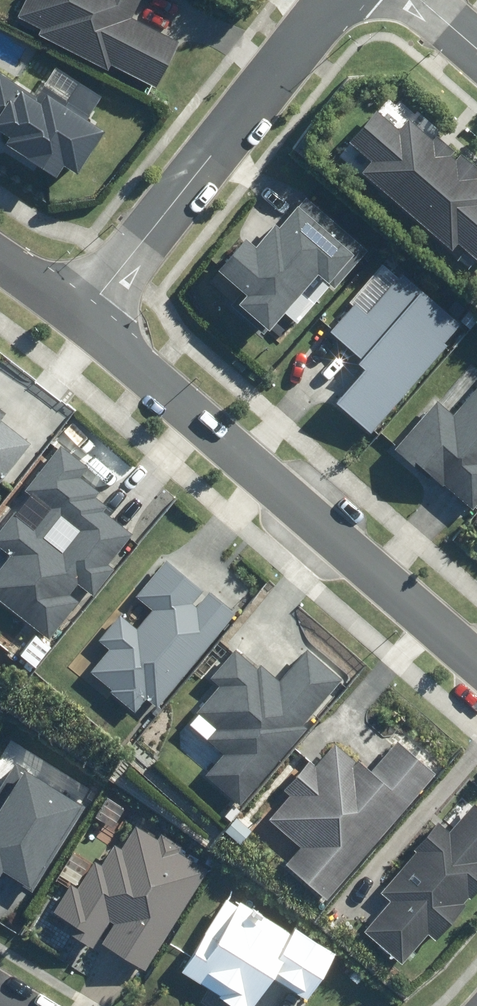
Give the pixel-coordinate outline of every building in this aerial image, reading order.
[(33,36),(107,72),(110,65),(156,88),(179,40),(132,17),(140,0),(23,0),(13,19),(37,30),(33,36)] [(11,139),(6,147),(55,178),(64,165),(77,174),(103,132),(87,122),(103,97),(78,81),(66,100),(44,86),(37,98),(0,74),(0,132),(11,139)] [(349,142),(371,162),(362,172),(454,252),(460,245),(476,260),(476,178),(476,177),(476,176),(476,165),(463,153),(456,160),(449,154),(453,150),(438,137),(434,142),(409,120),(399,130),(376,110),(349,142)] [(233,306),(267,335),(319,275),(336,289),(369,251),(307,197),(281,227),(277,224),(256,248),(246,239),(218,270),(244,293),(233,306)] [(354,300),(330,330),(364,358),(360,363),(365,367),(336,402),(374,434),(465,323),(402,271),(368,312),(354,300)] [(476,513),(476,512),(476,389),(455,415),(440,402),(397,451),(415,466),(417,463),(476,513)] [(30,439),(0,417),(0,480),(30,439)] [(59,444),(27,491),(47,505),(33,525),(13,511),(0,530),(0,547),(12,555),(0,573),(0,602),(54,640),(79,604),(69,597),(81,579),(102,593),(121,567),(111,560),(132,531),(107,513),(111,506),(98,497),(103,490),(83,475),(90,465),(59,444)] [(109,649),(89,674),(138,714),(148,701),(158,709),(237,611),(166,554),(132,596),(152,612),(138,629),(119,613),(97,640),(109,649)] [(196,711),(216,728),(207,739),(224,752),(201,781),(234,809),(341,679),(306,650),(281,681),(237,645),(212,676),(220,682),(196,711)] [(374,764),(338,734),(315,761),(309,757),(284,786),(292,793),(267,823),(297,848),(285,863),(331,902),(438,772),(397,737),(374,764)] [(34,892),(86,807),(14,763),(0,786),(0,880),(4,874),(34,892)] [(474,805),(453,834),(439,821),(411,852),(415,855),(379,895),(389,904),(365,932),(403,965),(429,936),(436,942),(476,895),(476,807),(474,805)] [(102,943),(145,971),(208,873),(177,853),(180,848),(162,836),(159,840),(135,824),(119,849),(113,846),(100,866),(94,861),(76,889),(69,885),(51,912),(75,928),(70,935),(93,949),(110,922),(114,925),(102,943)] [(231,1005),(255,1005),(273,977),(308,999),(337,954),(296,929),(292,936),(240,903),(238,906),(228,900),(181,974),(231,1005)]
